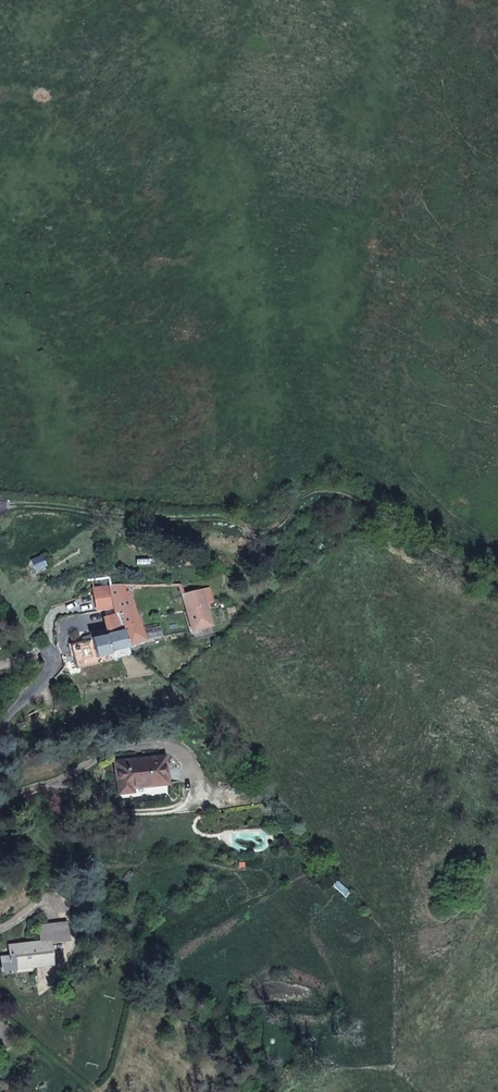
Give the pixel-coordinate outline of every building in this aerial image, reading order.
[(45,567),(41,556),(31,560),(35,570),(45,567)] [(142,630),(129,584),(110,584),(114,608),(115,612),(128,646),(145,640),(142,630)] [(212,625),(203,589),(182,595),(192,632),(212,625)] [(129,652),(128,646),(115,612),(114,608),(87,613),(91,635),(84,637),(82,642),(69,645),(76,668),(104,661),(130,654),(129,652)] [(145,640),(162,637),(159,626),(142,630),(145,640)] [(104,666),(131,658),(130,654),(104,661),(104,666)] [(168,784),(165,757),(116,762),(119,793),(133,792),(132,788),(168,784)] [(52,963),(50,942),(68,940),(66,924),(40,926),(42,942),(10,946),(11,957),(13,956),(14,966),(33,963),(33,965),(52,963)]
